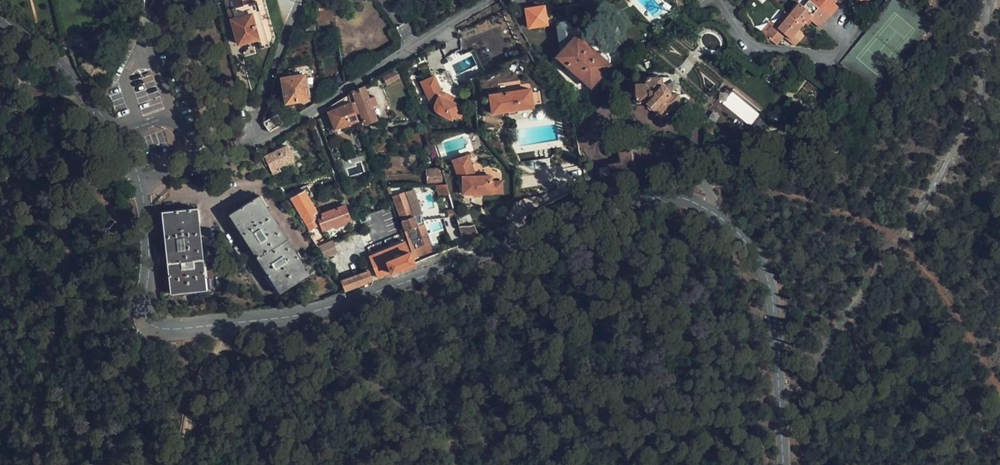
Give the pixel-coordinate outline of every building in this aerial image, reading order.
[(225,0),(228,10),(229,10),(239,44),(258,38),(262,49),(271,46),(257,1),(248,4),(242,5),(241,0),(213,0),(214,4),(225,0)] [(765,36),(777,45),(785,37),(787,34),(791,38),(789,40),(796,45),(804,35),(798,30),(802,26),(803,27),(810,19),(820,27),(829,16),(830,17),(840,6),(835,1),(836,0),(803,0),(780,29),(774,24),(765,36)] [(548,24),(545,6),(527,9),(529,28),(548,24)] [(560,48),(572,36),(571,21),(565,15),(558,16),(555,23),(558,46),(560,46),(560,48)] [(136,24),(132,22),(121,44),(126,46),(136,24)] [(576,32),(572,36),(560,48),(557,53),(591,85),(610,63),(607,61),(608,57),(608,55),(608,54),(607,52),(605,51),(604,50),(602,50),(597,52),(576,32)] [(98,81),(110,60),(95,44),(81,64),(98,81)] [(437,112),(453,119),(454,116),(458,108),(460,105),(453,102),(440,96),(442,91),(443,91),(448,89),(454,86),(446,70),(439,73),(434,76),(433,76),(431,71),(428,64),(415,70),(421,82),(428,97),(431,103),(435,106),(435,107),(435,108),(435,109),(436,110),(436,111),(436,112),(437,112)] [(116,68),(112,76),(119,80),(123,70),(118,68),(116,68)] [(309,99),(305,75),(277,79),(281,104),(309,99)] [(681,110),(680,87),(670,79),(636,80),(637,94),(636,95),(637,105),(648,105),(655,112),(661,111),(662,114),(664,115),(667,115),(668,113),(670,111),(681,110)] [(749,131),(764,113),(729,84),(714,102),(749,131)] [(365,87),(355,90),(347,95),(355,115),(360,114),(364,127),(376,123),(370,105),(375,103),(373,95),(367,97),(365,87)] [(553,101),(553,87),(544,87),(544,101),(553,101)] [(500,93),(490,95),(493,113),(508,111),(518,110),(534,107),(533,103),(532,92),(531,88),(500,93)] [(440,96),(453,102),(455,97),(443,91),(442,91),(440,96)] [(539,91),(532,92),(533,103),(541,102),(539,91)] [(355,115),(347,95),(326,109),(334,130),(358,122),(355,115)] [(464,111),(458,108),(454,116),(461,119),(464,111)] [(268,133),(283,123),(279,115),(278,113),(263,122),(268,133)] [(273,173),(279,169),(278,166),(289,158),(290,157),(290,156),(290,154),(290,153),(290,152),(290,151),(289,149),(289,148),(288,147),(287,146),(286,146),(285,145),(284,144),(283,144),(262,157),(266,164),(268,163),(273,173)] [(606,177),(635,170),(631,150),(618,153),(620,162),(597,168),(599,180),(606,177)] [(471,164),(468,155),(453,160),(456,169),(471,164)] [(278,166),(279,169),(291,162),(289,158),(278,166)] [(549,158),(535,160),(536,172),(551,170),(549,158)] [(471,164),(456,169),(460,179),(463,179),(463,193),(492,193),(503,193),(502,181),(492,181),(492,176),(476,176),(472,165),(471,164)] [(428,181),(445,179),(444,165),(427,166),(428,181)] [(438,197),(448,194),(445,185),(434,185),(438,197)] [(305,187),(290,196),(310,231),(319,226),(320,225),(314,215),(319,212),(305,187)] [(421,217),(414,201),(411,191),(391,200),(415,261),(434,254),(423,226),(417,228),(414,220),(421,217)] [(292,253),(263,208),(266,207),(258,196),(228,215),(236,226),(238,225),(263,263),(261,265),(280,294),(310,274),(295,252),(292,253)] [(320,225),(322,230),(352,220),(347,203),(321,211),(322,216),(318,218),(320,225)] [(447,216),(455,215),(453,208),(445,211),(447,216)] [(198,260),(195,221),(198,221),(196,209),(162,212),(163,224),(166,224),(169,262),(166,263),(169,293),(205,290),(202,259),(198,260)] [(422,223),(419,217),(414,220),(417,228),(423,226),(422,223)] [(459,227),(464,243),(476,238),(479,236),(474,225),(471,226),(459,227)] [(319,226),(310,231),(308,232),(317,246),(319,246),(328,240),(322,230),(319,226)] [(333,239),(319,246),(326,260),(340,254),(333,239)] [(370,256),(379,277),(414,263),(405,241),(370,256)] [(342,281),(345,290),(372,280),(368,270),(342,281)]
